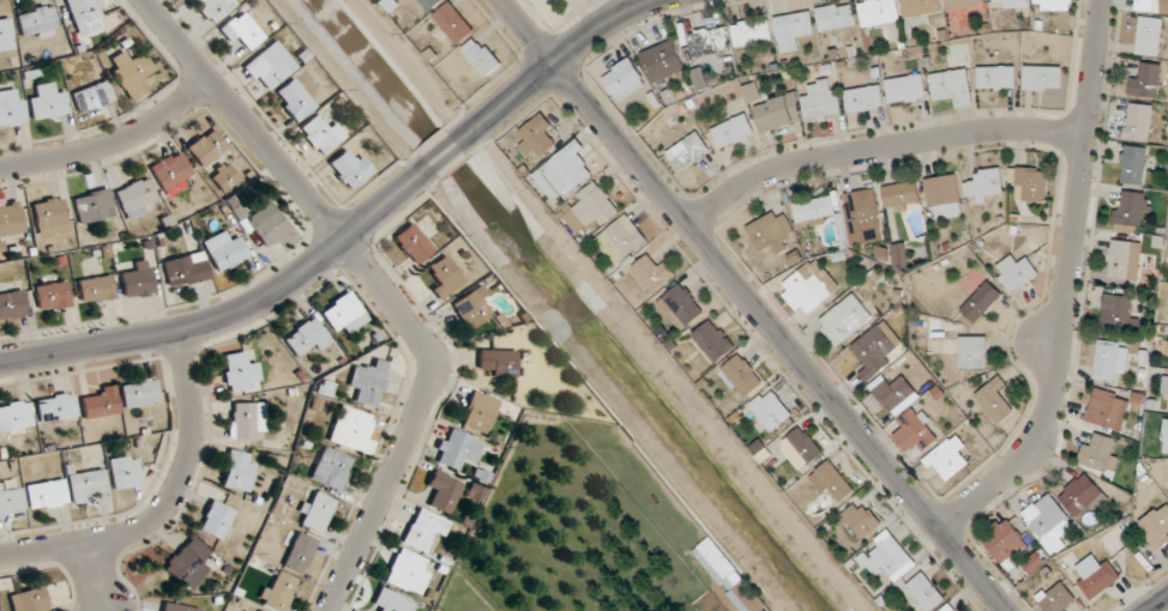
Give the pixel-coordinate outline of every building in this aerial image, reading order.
[(96,0),(64,0),(79,37),(106,26),(96,0)] [(236,6),(232,0),(191,0),(211,25),(236,6)] [(444,0),(419,0),(429,12),(444,0)] [(861,26),(899,23),(897,0),(866,0),(859,1),(861,26)] [(940,0),(902,0),(904,18),(942,14),(940,0)] [(986,5),(985,0),(945,0),(947,12),(986,5)] [(1034,11),(1073,11),(1073,0),(1034,0),(1034,11)] [(1167,14),(1167,0),(1136,0),(1135,10),(1167,14)] [(458,45),(475,31),(450,1),(433,16),(458,45)] [(853,1),(815,9),(820,33),(858,26),(853,1)] [(58,27),(51,3),(15,14),(22,38),(58,27)] [(241,41),(249,50),(264,37),(241,10),(218,31),(233,48),(241,41)] [(803,50),(801,37),(815,34),(811,11),(774,17),(780,53),(803,50)] [(15,49),(9,15),(0,17),(0,52),(15,49)] [(1164,19),(1140,16),(1136,54),(1159,57),(1164,19)] [(731,25),(736,48),(773,41),(769,18),(731,25)] [(731,51),(726,26),(688,32),(693,58),(731,51)] [(462,48),(483,79),(502,67),(481,36),(462,48)] [(242,68),(266,94),(298,66),(274,39),(242,68)] [(654,84),(689,67),(674,39),(640,55),(654,84)] [(143,52),(130,60),(124,51),(106,63),(131,103),(149,92),(142,81),(156,73),(143,52)] [(646,86),(631,59),(602,76),(617,102),(646,86)] [(1130,73),(1130,96),(1160,97),(1161,64),(1141,63),(1141,73),(1130,73)] [(977,67),(977,90),(1016,90),(1016,67),(977,67)] [(1024,90),(1063,90),(1063,67),(1024,67),(1024,90)] [(929,75),(933,99),(947,96),(949,109),(975,105),(968,68),(929,75)] [(889,106),(927,100),(923,74),(885,79),(889,106)] [(754,105),(761,134),(843,112),(834,77),(809,84),(812,95),(799,99),(797,94),(754,105)] [(316,105),(291,78),(272,95),(296,123),(316,105)] [(70,93),(79,115),(115,101),(106,79),(70,93)] [(28,100),(33,122),(70,113),(65,91),(53,94),(50,82),(38,85),(40,97),(28,100)] [(847,114),(885,107),(881,84),(843,91),(847,114)] [(22,88),(0,91),(0,127),(27,123),(22,88)] [(1153,105),(1127,103),(1124,140),(1150,143),(1153,105)] [(711,130),(721,150),(755,133),(745,113),(711,130)] [(345,139),(330,116),(321,123),(317,116),(299,127),(318,157),(345,139)] [(526,142),(520,144),(526,158),(558,146),(547,116),(520,127),(526,142)] [(186,148),(202,169),(229,148),(212,127),(186,148)] [(712,151),(697,131),(666,153),(680,173),(712,151)] [(532,175),(556,205),(594,174),(577,153),(584,148),(576,139),(532,175)] [(1148,148),(1123,146),(1119,183),(1145,185),(1148,148)] [(163,192),(193,175),(180,150),(149,167),(163,192)] [(349,191),(374,172),(359,153),(352,158),(346,150),(327,164),(349,191)] [(240,176),(224,162),(208,178),(224,193),(240,176)] [(1008,189),(1019,189),(1019,202),(1046,202),(1046,168),(1008,168),(1008,189)] [(966,183),(966,204),(993,204),(993,192),(1003,192),(1003,169),(976,169),(976,183),(966,183)] [(931,222),(964,217),(957,174),(924,179),(931,222)] [(127,222),(149,212),(144,202),(157,197),(148,176),(113,192),(127,222)] [(882,187),(887,213),(923,207),(919,180),(882,187)] [(595,221),(599,226),(620,209),(598,182),(560,213),(578,235),(595,221)] [(109,188),(73,195),(79,224),(115,217),(109,188)] [(884,242),(877,189),(843,193),(849,247),(884,242)] [(1115,226),(1146,226),(1146,192),(1115,192),(1115,226)] [(838,216),(835,196),(793,203),(796,223),(838,216)] [(33,200),(36,236),(67,233),(63,197),(33,200)] [(291,230),(270,201),(245,220),(266,248),(291,230)] [(25,234),(20,202),(0,204),(0,237),(25,234)] [(773,246),(776,253),(787,249),(783,238),(794,234),(784,210),(747,225),(758,252),(773,246)] [(618,268),(650,240),(626,213),(594,241),(618,268)] [(435,249),(410,222),(392,239),(416,265),(435,249)] [(239,237),(230,242),(225,232),(203,242),(218,273),(249,258),(239,237)] [(1109,279),(1141,279),(1141,241),(1109,241),(1109,279)] [(907,269),(907,244),(893,244),(893,269),(907,269)] [(162,262),(170,289),(211,278),(203,251),(162,262)] [(428,268),(436,277),(429,283),(442,300),(465,281),(444,255),(428,268)] [(652,294),(677,275),(664,258),(655,265),(648,255),(632,267),(652,294)] [(1018,265),(1012,256),(992,270),(1011,296),(1041,275),(1028,257),(1018,265)] [(149,259),(130,263),(133,274),(120,276),(124,300),(155,294),(149,259)] [(803,309),(809,315),(833,295),(816,274),(805,283),(797,273),(778,289),(798,313),(803,309)] [(77,279),(80,303),(114,299),(111,275),(77,279)] [(1004,295),(990,280),(960,309),(974,324),(1004,295)] [(37,311),(70,309),(68,282),(35,284),(37,311)] [(658,302),(682,332),(706,313),(682,283),(658,302)] [(0,293),(0,321),(28,316),(23,289),(0,293)] [(320,311),(334,332),(364,313),(350,291),(320,311)] [(875,316),(854,292),(816,324),(837,349),(875,316)] [(460,324),(488,321),(485,293),(457,296),(460,324)] [(1134,328),(1134,296),(1102,296),(1102,328),(1134,328)] [(306,349),(311,355),(332,342),(316,316),(283,337),(295,356),(306,349)] [(716,365),(737,347),(712,318),(691,336),(716,365)] [(860,375),(866,383),(899,358),(891,348),(901,341),(885,321),(852,346),(869,368),(860,375)] [(959,369),(988,369),(988,337),(959,337),(959,369)] [(1127,380),(1127,342),(1096,342),(1096,380),(1127,380)] [(515,377),(515,351),(478,351),(478,377),(515,377)] [(245,364),(243,353),(222,355),(226,393),(260,388),(257,362),(245,364)] [(765,382),(739,353),(720,370),(747,399),(765,382)] [(354,366),(348,388),(359,391),(356,403),(377,409),(389,364),(368,358),(365,369),(354,366)] [(999,391),(1008,383),(1000,375),(975,397),(1000,424),(1016,410),(999,391)] [(896,384),(891,376),(873,390),(891,414),(918,393),(906,377),(896,384)] [(159,404),(156,378),(120,383),(124,409),(159,404)] [(82,398),(83,417),(118,415),(116,386),(91,388),(92,397),(82,398)] [(782,400),(768,387),(748,409),(775,433),(794,412),(789,407),(798,397),(791,391),(782,400)] [(1122,432),(1132,400),(1096,389),(1086,421),(1122,432)] [(460,426),(486,436),(500,400),(474,390),(460,426)] [(39,423),(77,417),(73,393),(35,398),(39,423)] [(28,400),(0,404),(0,431),(32,426),(28,400)] [(228,439),(261,439),(261,402),(228,402),(228,439)] [(327,442),(371,456),(375,443),(364,440),(372,415),(340,405),(327,442)] [(897,423),(903,429),(894,440),(908,452),(915,444),(926,453),(943,432),(912,406),(897,423)] [(824,451),(800,426),(779,447),(803,472),(824,451)] [(433,462),(456,472),(461,460),(474,464),(483,441),(446,427),(433,462)] [(975,457),(954,434),(925,461),(946,483),(975,457)] [(1081,467),(1117,472),(1122,440),(1086,434),(1081,467)] [(355,460),(331,449),(316,482),(339,493),(355,460)] [(248,492),(256,456),(229,450),(220,485),(248,492)] [(108,460),(115,491),(142,485),(134,454),(108,460)] [(838,507),(856,489),(828,460),(810,479),(838,507)] [(108,495),(103,468),(66,475),(72,502),(108,495)] [(434,495),(429,507),(450,515),(463,480),(433,469),(425,492),(434,495)] [(1104,493),(1085,473),(1058,498),(1077,517),(1104,493)] [(68,504),(64,479),(25,485),(29,511),(68,504)] [(25,512),(21,490),(8,492),(7,482),(0,483),(0,516),(25,512)] [(336,501),(313,490),(298,524),(321,534),(336,501)] [(1053,555),(1071,541),(1064,532),(1074,523),(1050,493),(1021,516),(1053,555)] [(234,511),(212,500),(197,530),(220,541),(234,511)] [(841,517),(866,541),(883,524),(859,500),(841,517)] [(1167,503),(1138,524),(1157,550),(1167,542),(1167,504),(1167,503)] [(422,552),(433,531),(443,535),(450,522),(418,507),(401,542),(422,552)] [(981,540),(1003,563),(1029,538),(1007,515),(981,540)] [(317,541),(298,532),(282,566),(302,575),(317,541)] [(877,579),(885,571),(897,583),(918,563),(889,533),(860,561),(877,579)] [(213,553),(188,535),(163,571),(189,588),(213,553)] [(769,607),(713,535),(694,550),(741,610),(768,610),(766,609),(769,607)] [(429,575),(418,570),(423,558),(399,547),(383,582),(418,598),(429,575)] [(1120,577),(1105,559),(1099,564),(1091,556),(1077,568),(1084,576),(1076,583),(1092,601),(1120,577)] [(298,580),(273,569),(258,604),(274,610),(284,610),(298,580)] [(921,573),(905,588),(928,610),(933,610),(946,598),(921,573)] [(1067,610),(1078,601),(1060,580),(1035,601),(1044,610),(1067,610)] [(44,589),(11,592),(13,610),(46,610),(44,589)] [(378,590),(372,609),(378,610),(411,610),(414,599),(378,590)]
